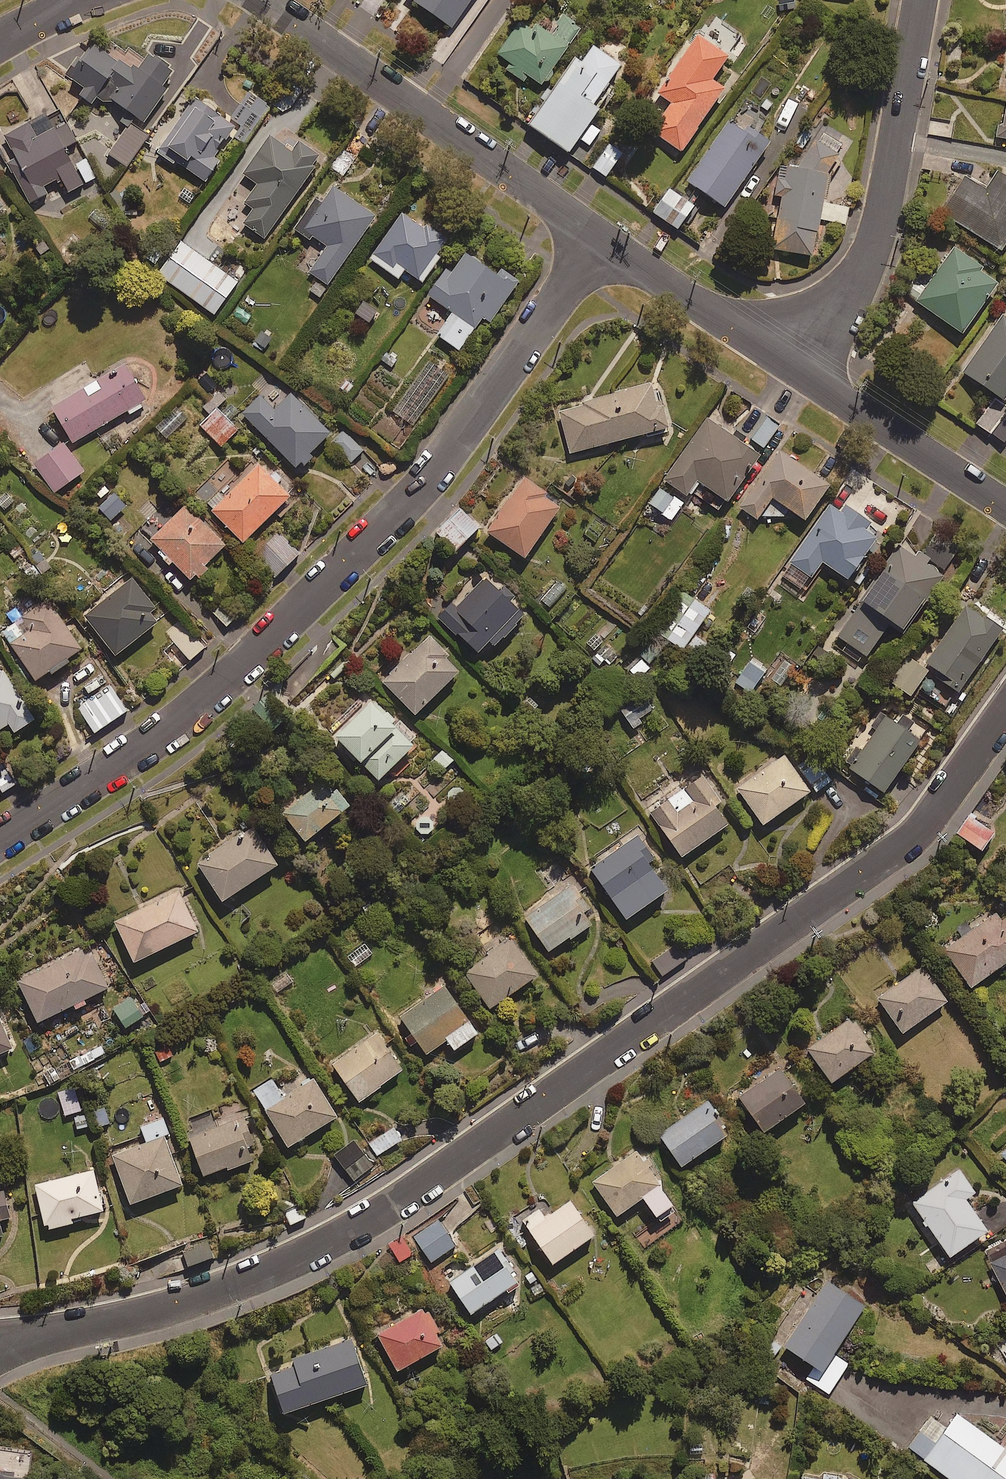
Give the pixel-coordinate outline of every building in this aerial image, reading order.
[(469,8),(473,11),(482,0),(412,0),(452,30),(469,8)] [(582,29),(565,18),(554,36),(544,29),(538,38),(519,25),(499,56),(513,65),(508,71),(525,82),(528,77),(544,87),(582,29)] [(683,155),(727,89),(740,74),(692,42),(657,94),(672,104),(652,134),(683,155)] [(623,69),(593,47),(532,128),(569,155),(601,112),(595,107),(623,69)] [(137,77),(96,48),(85,64),(79,59),(67,77),(86,91),(81,99),(92,107),(98,98),(112,107),(114,103),(145,124),(178,76),(150,57),(137,77)] [(242,129),(236,138),(246,145),(271,108),(251,94),(231,121),(242,129)] [(196,101),(158,158),(174,169),(177,164),(206,183),(220,163),(215,159),(236,128),(196,101)] [(1005,127),(999,126),(997,138),(1005,139),(1005,122),(1005,127)] [(150,137),(133,124),(110,155),(127,168),(150,137)] [(38,142),(30,126),(6,139),(17,159),(8,163),(30,205),(48,195),(44,189),(62,179),(70,194),(97,179),(82,153),(70,159),(66,150),(77,144),(68,126),(38,142)] [(743,137),(728,126),(688,182),(726,210),(772,145),(749,129),(743,137)] [(333,148),(315,136),(308,146),(327,158),(333,148)] [(801,167),(785,167),(772,248),(814,258),(823,221),(848,224),(851,209),(826,204),(833,173),(842,159),(817,139),(801,167)] [(293,156),(271,140),(245,176),(260,187),(248,203),(257,209),(245,226),(265,240),(322,162),(300,146),(293,156)] [(623,156),(610,147),(594,170),(607,179),(623,156)] [(995,172),(983,190),(967,180),(945,214),(1004,253),(1005,249),(1005,179),(995,172)] [(321,208),(315,204),(295,233),(310,244),(314,238),(329,249),(310,274),(328,287),(377,219),(335,189),(321,208)] [(696,209),(671,191),(654,214),(680,232),(696,209)] [(417,228),(420,223),(404,213),(371,261),(400,281),(406,272),(424,285),(442,259),(438,256),(447,243),(427,228),(424,232),(417,228)] [(239,284),(183,243),(159,275),(215,316),(239,284)] [(983,269),(956,250),(918,303),(964,336),(1000,286),(981,272),(983,269)] [(519,286),(470,252),(454,274),(448,270),(429,298),(454,315),(439,337),(461,353),(484,319),(492,325),(519,286)] [(1004,318),(965,376),(1005,403),(1005,320),(1004,318)] [(449,378),(434,367),(399,416),(414,427),(449,378)] [(334,434),(269,369),(254,384),(263,393),(242,414),(298,470),(334,434)] [(121,378),(118,372),(52,410),(73,445),(147,402),(129,373),(121,378)] [(659,410),(654,387),(561,410),(572,455),(671,431),(666,409),(659,410)] [(780,427),(752,407),(736,429),(765,449),(780,427)] [(239,432),(218,410),(201,427),(222,449),(239,432)] [(762,460),(709,421),(665,481),(690,499),(694,494),(722,515),(762,460)] [(345,433),(335,443),(354,462),(364,452),(345,433)] [(84,475),(64,446),(36,466),(56,494),(84,475)] [(758,523),(761,518),(795,515),(807,523),(832,489),(781,453),(740,510),(758,523)] [(243,475),(229,461),(195,494),(245,545),(291,500),(255,463),(243,475)] [(583,487),(572,470),(561,477),(572,494),(583,487)] [(545,494),(524,480),(486,533),(527,561),(562,511),(543,498),(545,494)] [(96,500),(113,523),(128,512),(111,489),(96,500)] [(684,506),(665,492),(653,508),(672,522),(684,506)] [(191,583),(195,579),(199,583),(209,573),(205,569),(227,548),(187,506),(151,541),(160,550),(156,554),(170,568),(174,564),(191,583)] [(482,528),(459,508),(436,533),(458,554),(482,528)] [(842,515),(831,508),(783,574),(806,591),(825,565),(850,583),(879,542),(866,533),(871,526),(847,508),(842,515)] [(961,550),(938,531),(922,551),(945,570),(961,550)] [(300,556),(277,532),(253,555),(276,579),(300,556)] [(910,553),(899,554),(838,638),(868,659),(892,625),(905,635),(945,580),(910,553)] [(506,584),(498,593),(480,576),(440,620),(480,656),(491,645),(497,650),(526,618),(516,608),(523,600),(506,584)] [(157,610),(132,579),(85,617),(117,658),(159,625),(151,615),(157,610)] [(566,591),(557,582),(540,598),(549,608),(566,591)] [(712,613),(685,595),(658,635),(684,653),(712,613)] [(84,656),(49,602),(2,633),(37,687),(84,656)] [(237,618),(224,603),(214,612),(227,627),(237,618)] [(983,614),(969,604),(927,666),(939,674),(937,679),(962,695),(1005,630),(1005,629),(989,618),(986,622),(981,618),(983,614)] [(204,649),(178,622),(166,633),(192,661),(204,649)] [(618,661),(595,633),(584,643),(608,670),(618,661)] [(449,657),(430,638),(384,683),(417,718),(460,675),(445,660),(449,657)] [(929,673),(911,661),(894,687),(913,699),(929,673)] [(0,668),(0,733),(10,727),(15,736),(34,725),(0,668)] [(760,683),(745,671),(736,683),(751,694),(760,683)] [(105,685),(98,674),(78,686),(85,697),(105,685)] [(128,713),(110,686),(77,707),(95,735),(128,713)] [(637,734),(645,728),(640,721),(653,710),(645,700),(624,717),(637,734)] [(336,741),(348,753),(346,755),(355,764),(357,762),(381,785),(415,750),(397,731),(400,729),(374,703),(336,741)] [(923,745),(882,715),(870,732),(877,736),(852,772),(886,796),(923,745)] [(445,748),(433,758),(445,772),(457,761),(445,748)] [(786,757),(768,771),(763,764),(734,785),(766,829),(813,794),(786,757)] [(816,762),(803,772),(818,793),(832,783),(816,762)] [(10,772),(0,778),(0,788),(4,794),(18,785),(10,772)] [(721,804),(703,779),(652,815),(684,861),(729,829),(715,808),(721,804)] [(353,812),(329,783),(285,819),(308,848),(353,812)] [(997,837),(971,818),(958,836),(984,854),(997,837)] [(280,869),(253,829),(198,866),(225,906),(280,869)] [(657,859),(641,836),(592,871),(629,923),(670,894),(649,865),(657,859)] [(598,925),(574,886),(525,917),(549,956),(598,925)] [(200,936),(179,894),(116,925),(136,967),(200,936)] [(1002,912),(946,953),(973,992),(1005,968),(1005,918),(1002,912)] [(539,979),(512,941),(465,974),(492,1012),(539,979)] [(366,944),(345,959),(355,971),(375,956),(366,944)] [(688,960),(677,944),(652,961),(664,977),(688,960)] [(75,1008),(78,1014),(89,1008),(86,1003),(109,991),(86,945),(17,980),(40,1026),(75,1008)] [(950,1005),(925,968),(902,984),(897,976),(873,992),(905,1037),(950,1005)] [(479,1038),(444,990),(401,1022),(428,1059),(448,1044),(456,1055),(479,1038)] [(145,1020),(130,997),(112,1008),(127,1031),(145,1020)] [(14,1054),(0,1022),(0,1060),(14,1054)] [(866,1045),(869,1043),(855,1023),(852,1025),(849,1022),(809,1051),(834,1086),(874,1058),(866,1045)] [(404,1073),(375,1035),(332,1067),(361,1106),(404,1073)] [(339,1120),(308,1071),(280,1089),(274,1079),(253,1093),(289,1151),(339,1120)] [(808,1108),(782,1071),(741,1100),(766,1137),(808,1108)] [(714,1108),(711,1104),(661,1137),(683,1170),(731,1139),(719,1121),(723,1118),(715,1107),(714,1108)] [(90,1114),(96,1133),(113,1128),(107,1109),(90,1114)] [(169,1136),(163,1120),(141,1128),(147,1145),(113,1158),(132,1208),(183,1189),(165,1138),(169,1136)] [(256,1149),(245,1120),(191,1140),(206,1182),(254,1165),(249,1152),(256,1149)] [(402,1141),(393,1128),(370,1146),(379,1159),(402,1141)] [(650,1169),(639,1153),(594,1185),(619,1221),(645,1202),(662,1227),(679,1215),(647,1171),(650,1169)] [(978,1196),(960,1171),(913,1204),(953,1261),(989,1236),(967,1203),(978,1196)] [(104,1215),(94,1173),(36,1186),(47,1233),(74,1227),(73,1223),(104,1215)] [(5,1194),(0,1195),(0,1241),(4,1241),(0,1224),(11,1222),(5,1194)] [(596,1241),(571,1203),(546,1220),(539,1209),(522,1220),(555,1269),(596,1241)] [(456,1249),(441,1224),(416,1239),(432,1264),(456,1249)] [(417,1256),(406,1237),(389,1247),(401,1266),(417,1256)] [(215,1260),(209,1243),(175,1254),(180,1271),(215,1260)] [(507,1266),(504,1268),(495,1254),(450,1284),(472,1318),(509,1295),(511,1298),(520,1292),(510,1277),(514,1275),(507,1266)] [(993,1266),(1005,1291),(1005,1259),(993,1266)] [(866,1309),(827,1284),(785,1351),(815,1369),(807,1381),(830,1395),(849,1366),(835,1357),(866,1309)] [(399,1376),(444,1351),(437,1339),(452,1331),(440,1310),(428,1317),(425,1312),(378,1338),(399,1376)] [(496,1330),(483,1340),(494,1353),(506,1343),(496,1330)] [(374,1394),(355,1340),(289,1362),(292,1370),(270,1377),(286,1424),(374,1394)] [(908,1450),(948,1478),(1005,1478),(1005,1451),(959,1417),(950,1429),(932,1416),(908,1450)]
